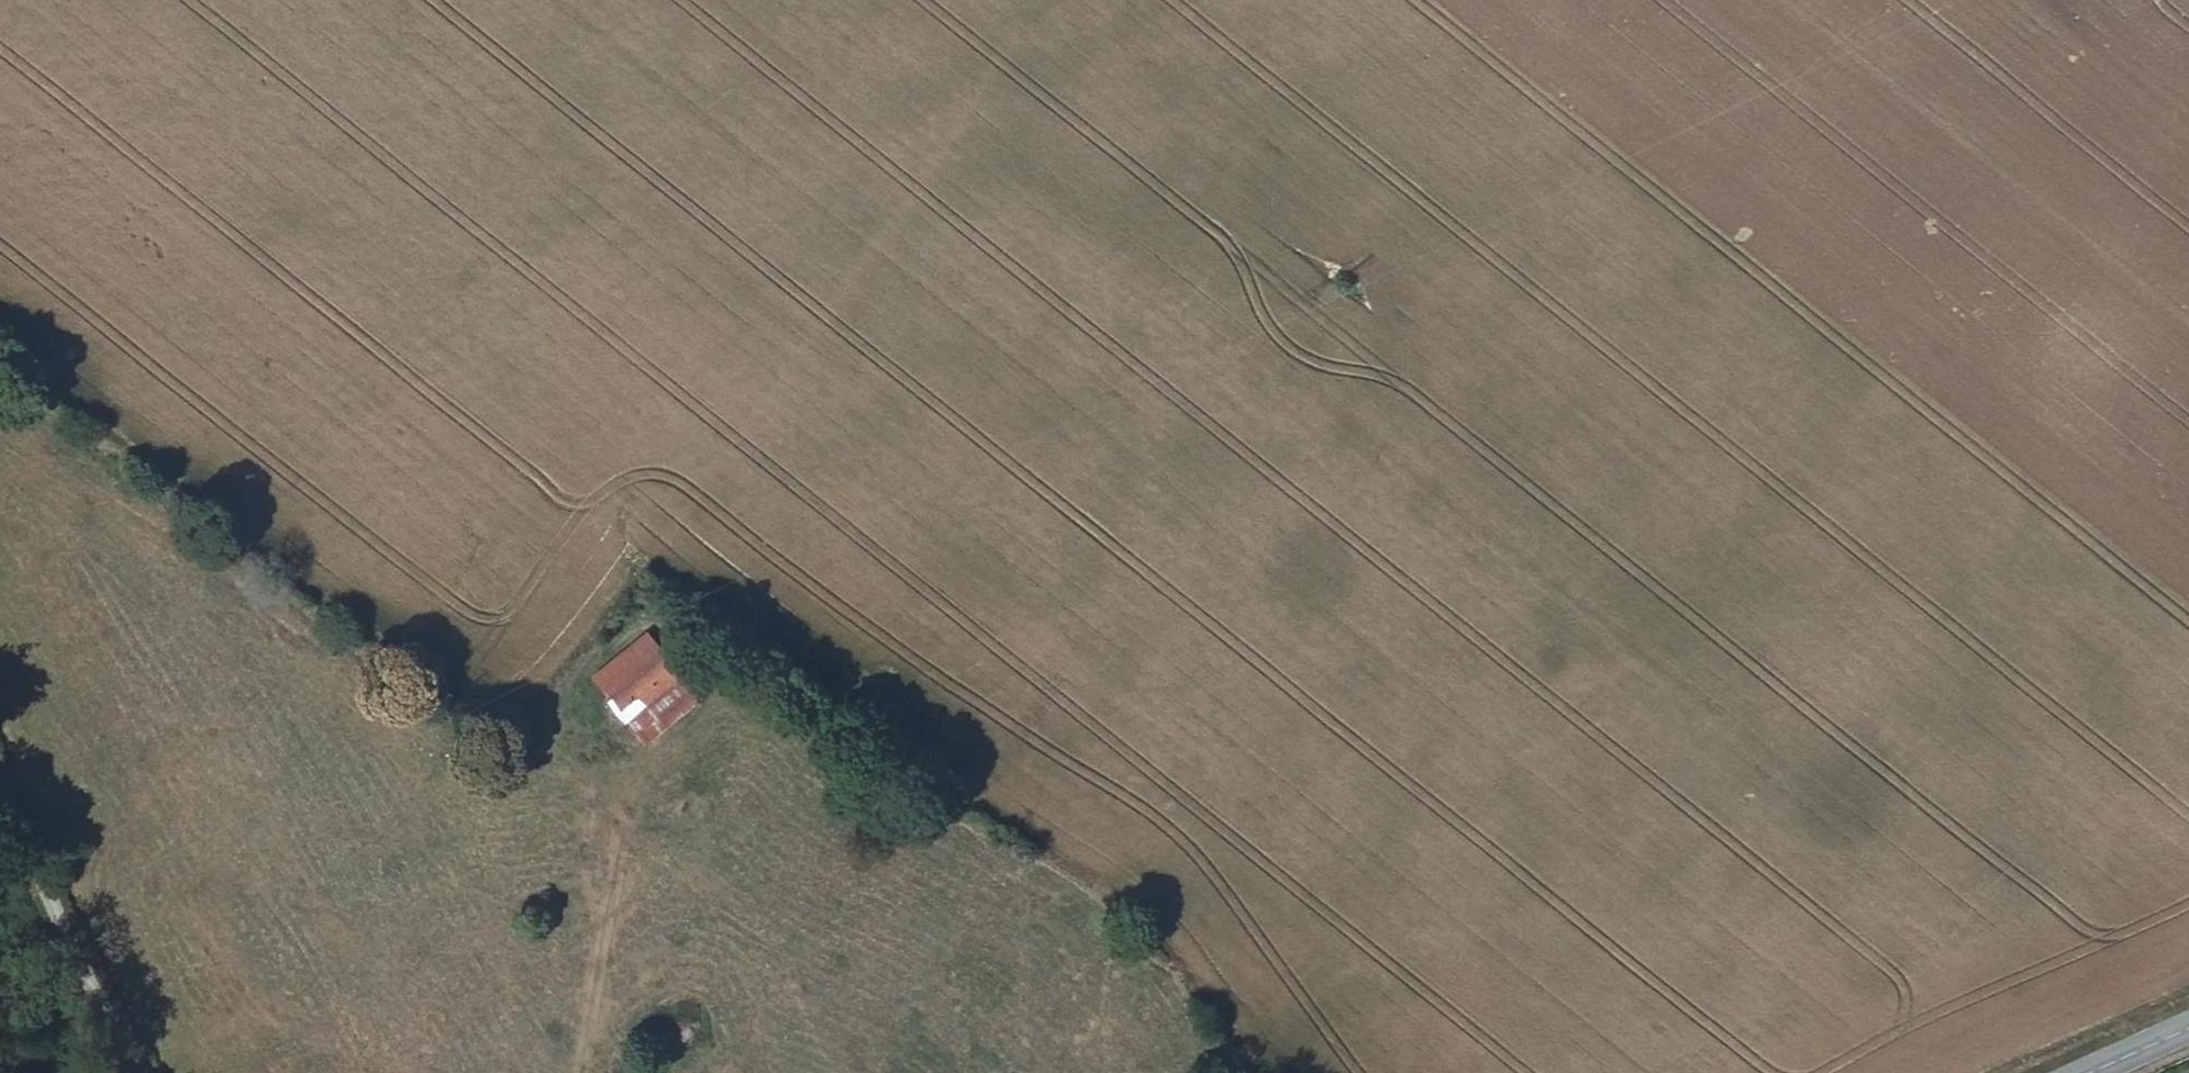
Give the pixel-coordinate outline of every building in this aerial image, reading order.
[(613,689),(669,642),(657,632),(604,678),(613,689)] [(675,638),(669,642),(613,689),(628,708),(690,658),(675,638)]
